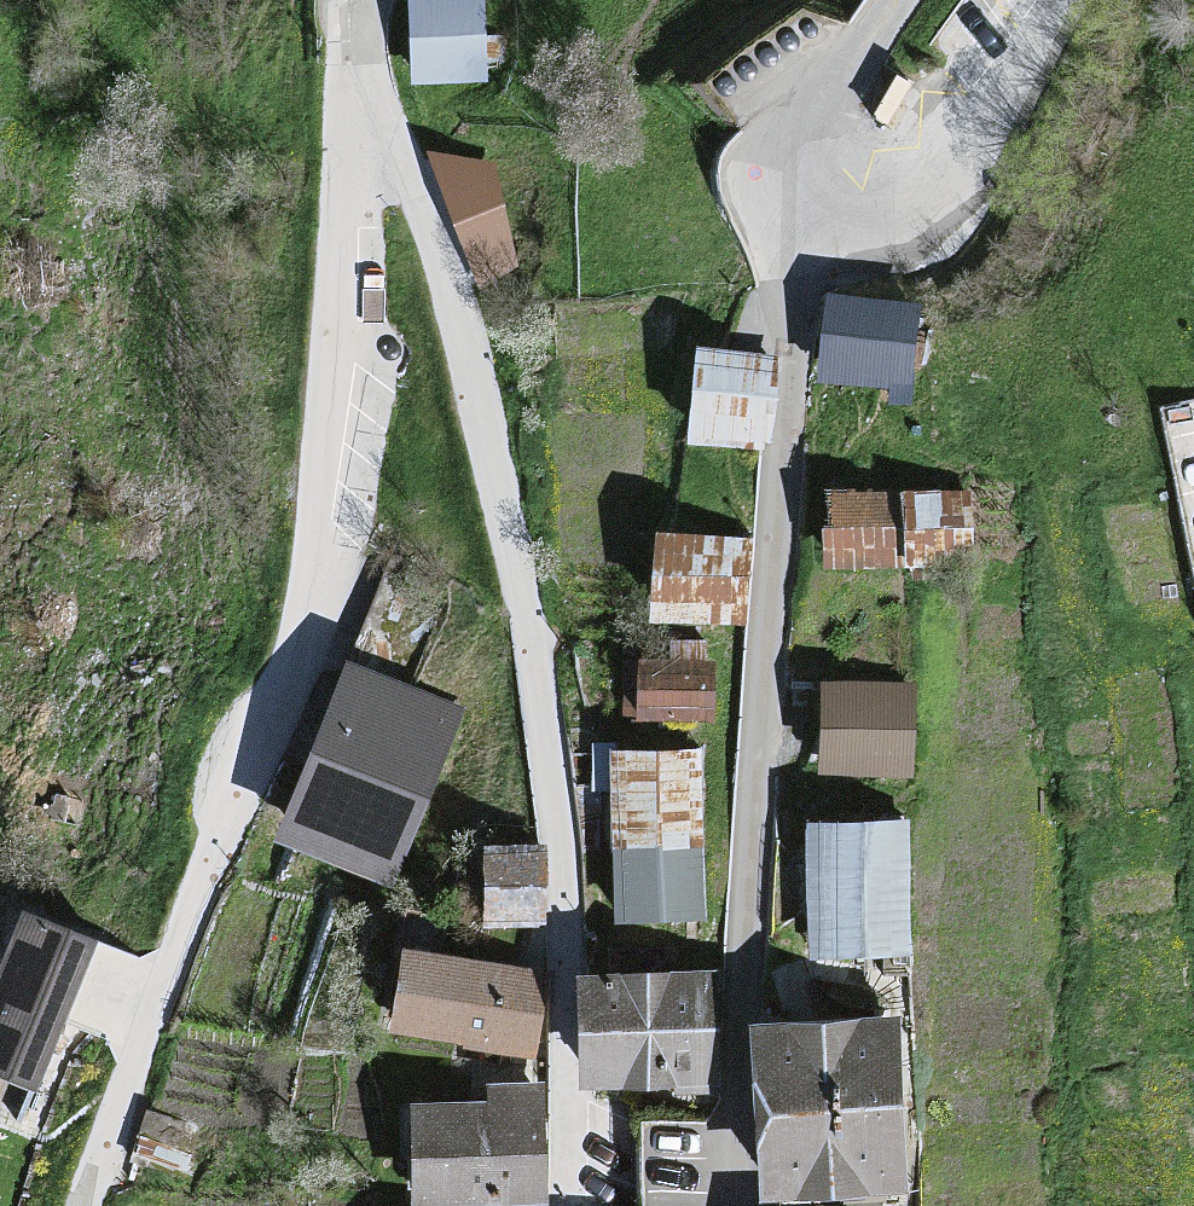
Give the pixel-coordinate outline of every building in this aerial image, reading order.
[(400,3),(407,96),(489,90),(482,0),(440,0),(400,3)] [(497,164),(438,154),(487,281),(520,265),(497,164)] [(918,312),(824,305),(819,387),(913,393),(918,312)] [(770,364),(688,354),(676,445),(758,455),(770,364)] [(967,501),(817,501),(817,574),(967,574),(967,501)] [(745,538),(642,533),(637,623),(741,628),(745,538)] [(711,660),(629,658),(627,722),(709,724),(711,660)] [(464,712),(345,664),(272,842),(391,890),(464,712)] [(905,689),(807,689),(807,780),(905,780),(905,689)] [(697,752),(600,754),(602,929),(700,928),(697,752)] [(905,824),(796,828),(801,962),(911,958),(905,824)] [(537,849),(477,852),(481,937),(541,935),(537,849)] [(8,919),(0,944),(0,1083),(39,1095),(87,944),(8,919)] [(541,973),(400,950),(385,1040),(526,1063),(541,973)] [(699,978),(571,977),(570,1089),(698,1090),(699,978)] [(885,1019),(741,1028),(753,1204),(896,1194),(885,1019)] [(402,1107),(407,1205),(532,1205),(538,1205),(533,1101),(402,1107)]
